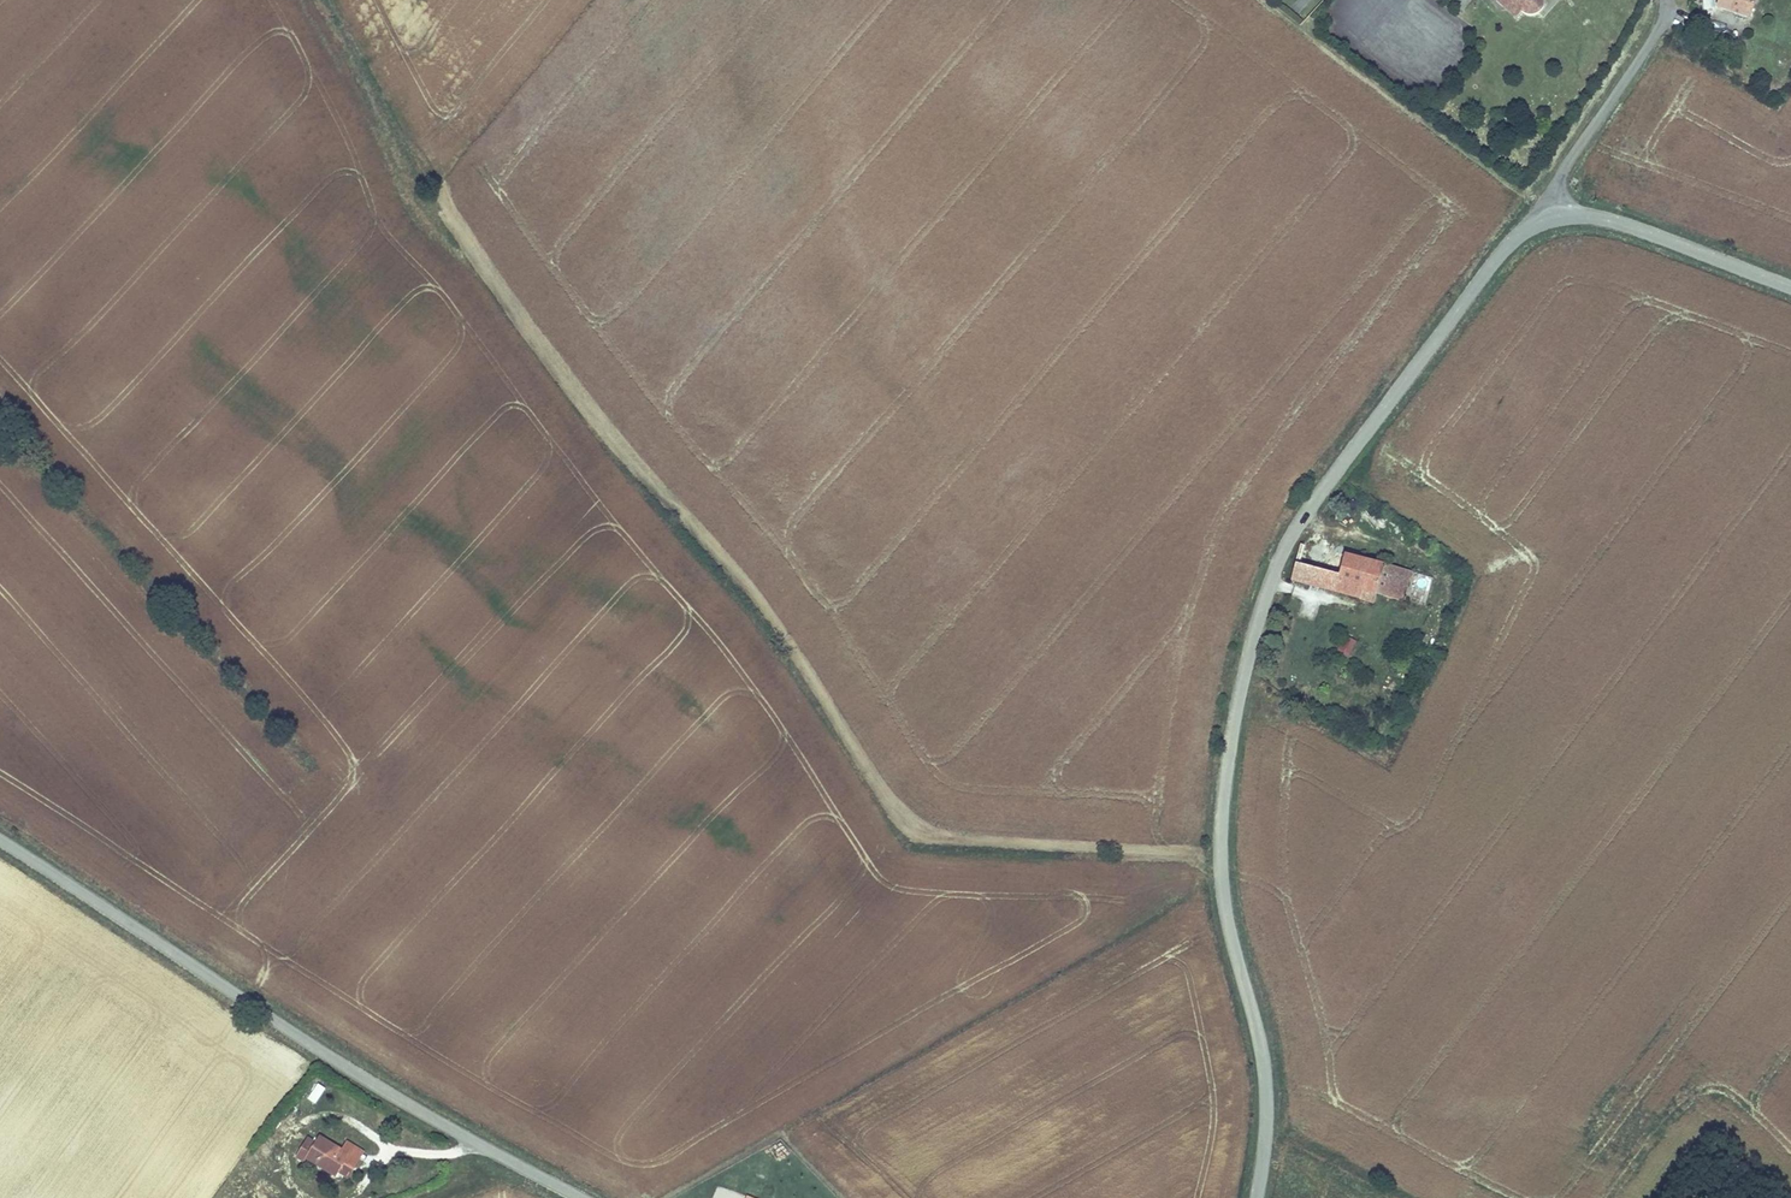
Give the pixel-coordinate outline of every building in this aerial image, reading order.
[(1517,14),(1522,9),(1525,11),(1528,12),(1531,12),(1535,12),(1539,9),(1543,6),(1545,3),(1545,0),(1502,0),(1517,14)] [(1720,1),(1749,12),(1754,0),(1720,0),(1720,1)] [(1310,531),(1297,548),(1292,578),(1359,598),(1362,589),(1373,592),(1379,594),(1388,569),(1340,555),(1313,548),(1318,533),(1310,531)] [(1343,541),(1318,533),(1313,548),(1340,555),(1343,541)] [(1388,569),(1379,594),(1399,599),(1405,574),(1388,569)] [(1362,589),(1359,598),(1369,602),(1373,592),(1362,589)] [(1334,652),(1347,659),(1357,641),(1344,634),(1334,652)] [(316,1105),(326,1087),(317,1082),(307,1100),(316,1105)] [(310,1141),(298,1158),(305,1163),(307,1160),(337,1178),(340,1173),(351,1157),(361,1164),(367,1154),(349,1143),(342,1152),(320,1139),(316,1145),(310,1141)] [(361,1164),(351,1157),(340,1173),(352,1179),(361,1164)]
